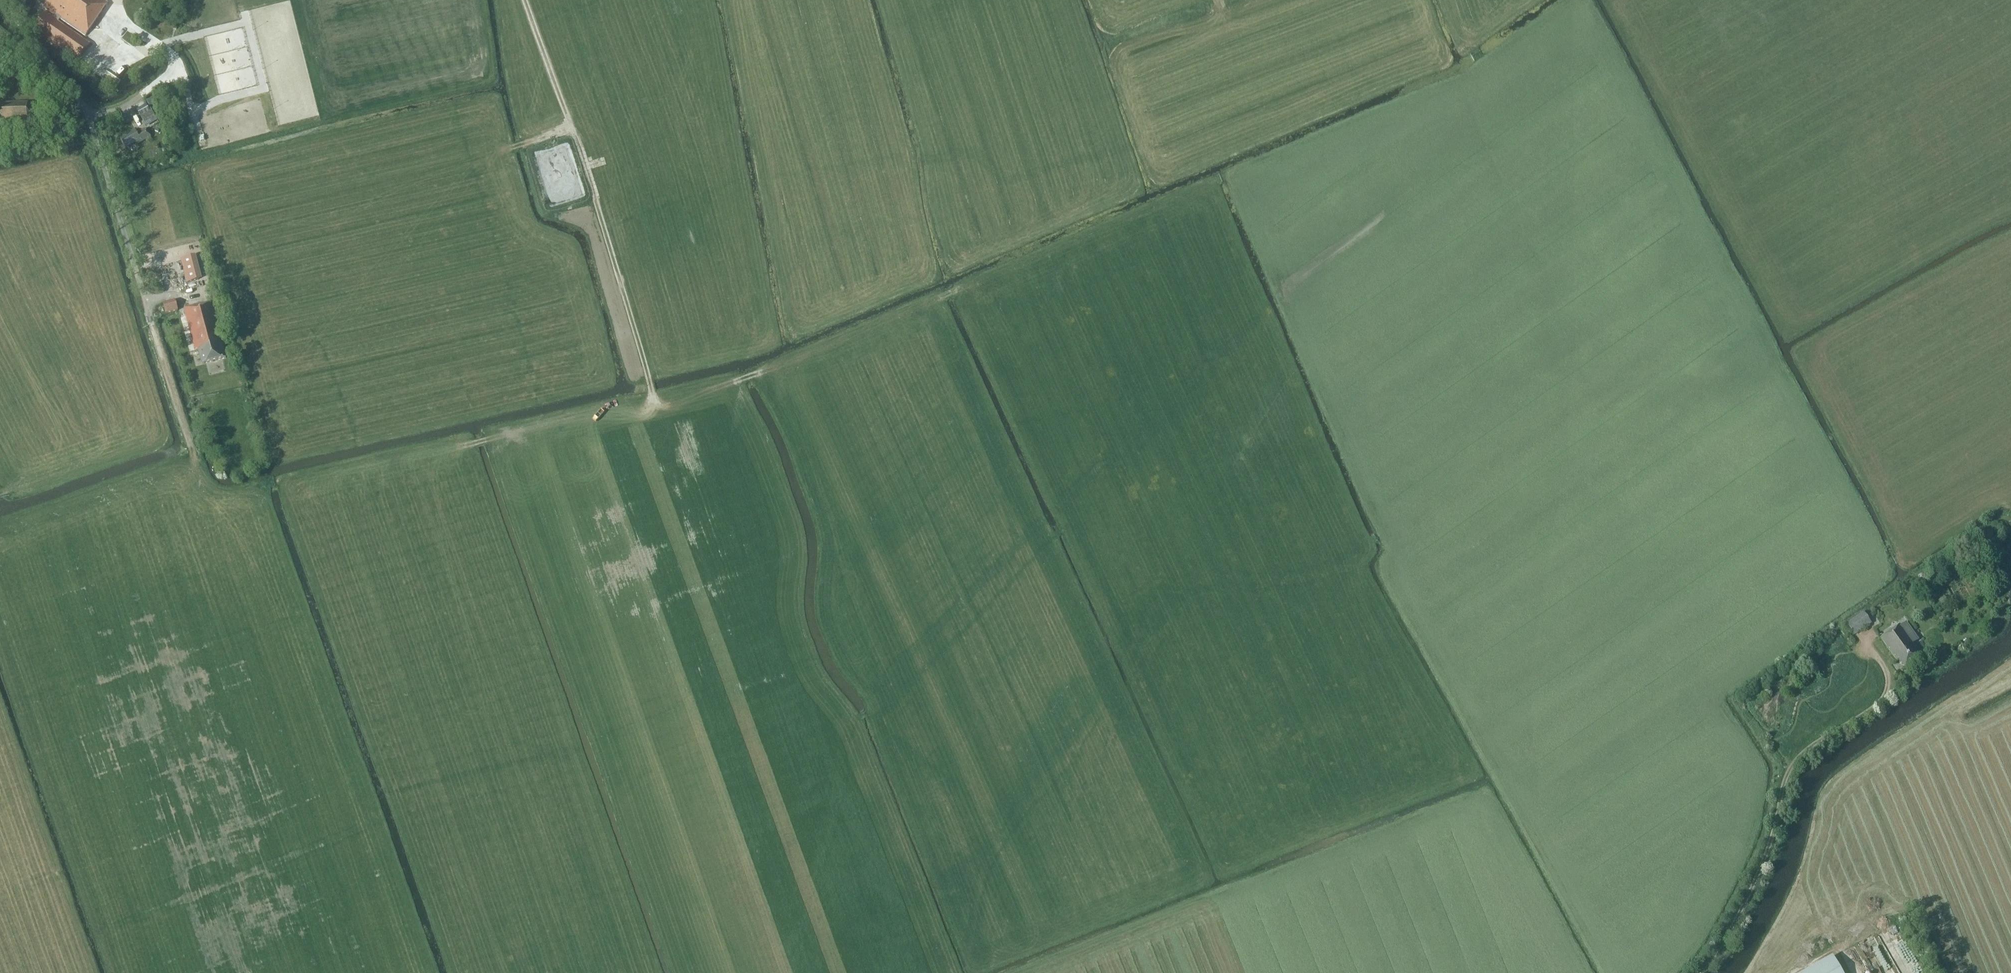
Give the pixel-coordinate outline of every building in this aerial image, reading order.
[(103,0),(38,0),(36,3),(46,10),(32,30),(63,51),(75,34),(60,23),(62,20),(84,36),(91,27),(108,3),(103,0)] [(112,21),(105,32),(125,46),(132,35),(112,21)] [(0,106),(0,126),(5,126),(5,123),(28,123),(33,118),(33,110),(29,105),(0,106)] [(146,105),(138,110),(141,116),(150,111),(146,105)] [(157,120),(151,111),(141,116),(146,126),(157,120)] [(125,138),(121,140),(126,148),(136,142),(137,144),(146,139),(147,141),(152,138),(146,128),(141,130),(142,132),(137,134),(135,129),(123,135),(125,138)] [(202,279),(196,256),(181,260),(187,283),(202,279)] [(175,300),(163,303),(166,314),(178,311),(175,300)] [(223,344),(213,302),(204,305),(203,303),(184,308),(195,351),(198,350),(202,364),(231,356),(229,348),(224,350),(222,344),(223,344)] [(1948,603),(1945,598),(1939,601),(1942,606),(1948,603)] [(1864,615),(1848,626),(1855,636),(1870,625),(1864,615)] [(1897,662),(1899,661),(1906,670),(1921,659),(1914,650),(1916,649),(1905,633),(1909,631),(1906,625),(1902,628),(1900,626),(1881,639),(1897,662)] [(1870,937),(1860,941),(1863,951),(1869,949),(1866,943),(1872,941),(1870,937)] [(1806,972),(1843,972),(1834,957),(1806,972)]
